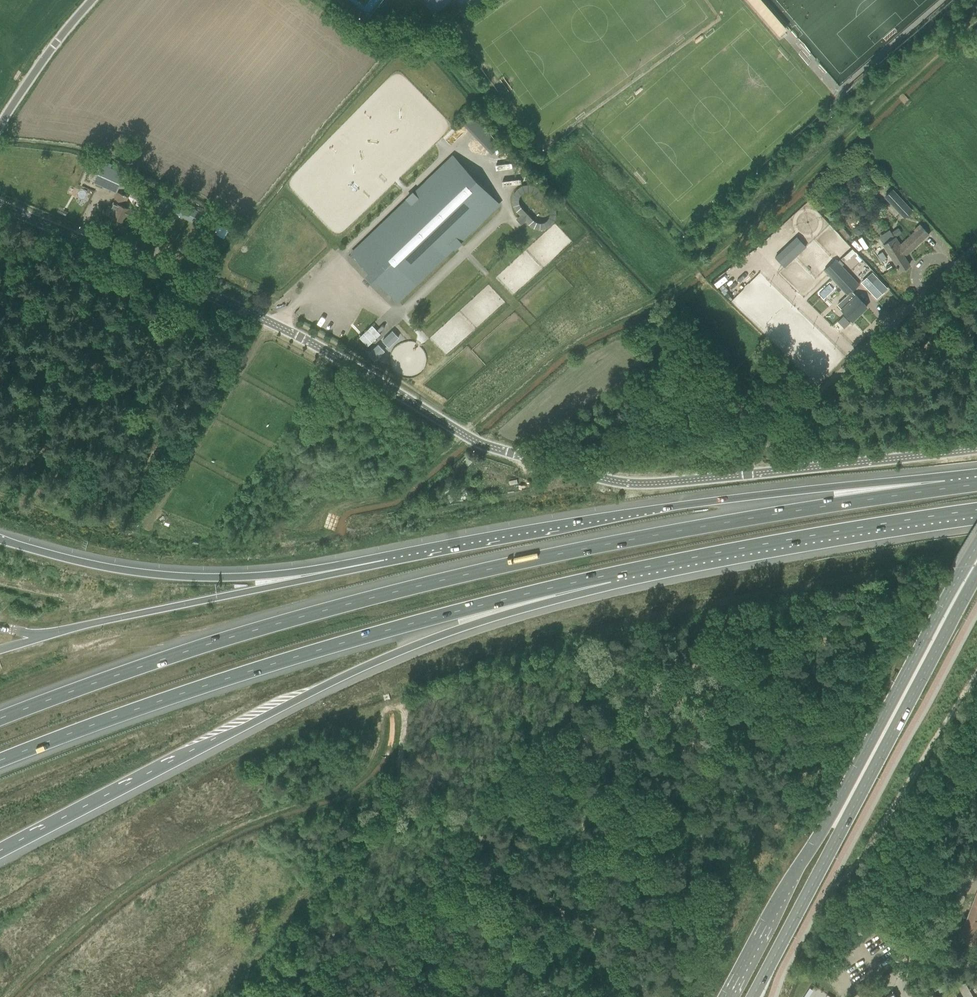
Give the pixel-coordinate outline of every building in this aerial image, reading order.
[(499,203),(453,155),(352,253),(398,301),(499,203)] [(102,164),(94,182),(109,189),(117,171),(102,164)] [(518,183),(510,211),(519,213),(517,222),(549,231),(554,211),(528,204),(533,187),(518,183)] [(904,217),(912,210),(892,189),(885,196),(904,217)] [(124,206),(128,197),(118,192),(112,207),(109,206),(106,213),(123,221),(126,216),(133,219),(135,213),(131,211),(132,210),(124,206)] [(179,200),(174,211),(205,225),(209,214),(179,200)] [(909,252),(928,234),(919,224),(901,244),(896,236),(895,237),(883,244),(897,265),(896,266),(897,268),(898,267),(900,270),(909,264),(903,254),(908,251),(909,252)] [(898,228),(892,232),(895,237),(896,236),(901,233),(898,228)] [(836,260),(824,270),(831,278),(847,295),(846,296),(837,304),(842,309),(841,309),(852,320),(867,307),(856,295),(852,291),(859,284),(843,267),(836,260)] [(873,272),(863,282),(877,297),(887,288),(873,272)] [(843,316),(838,321),(844,328),(850,323),(843,316)] [(370,326),(358,338),(366,347),(379,335),(370,326)] [(392,330),(382,340),(388,346),(398,336),(392,330)] [(378,344),(368,354),(374,360),(384,350),(378,344)] [(451,807),(457,801),(452,796),(447,802),(451,807)] [(958,939),(976,946),(976,888),(958,939)] [(965,982),(938,996),(974,996),(965,982)]
